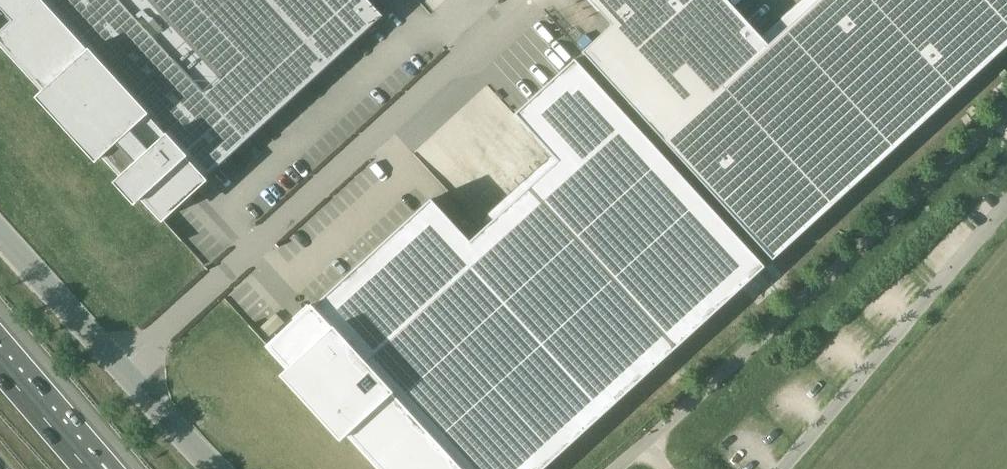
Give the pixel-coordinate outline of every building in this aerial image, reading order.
[(44,90),(35,98),(95,163),(104,156),(122,175),(113,183),(134,206),(142,198),(157,214),(162,219),(164,217),(188,195),(190,197),(191,196),(189,194),(204,181),(206,183),(207,181),(205,179),(383,17),(367,0),(0,0),(0,42),(44,90)] [(759,34),(727,0),(588,0),(611,25),(652,70),(625,95),(584,50),(582,52),(772,260),(1006,45),(1006,0),(797,0),(759,34)] [(269,347),(381,468),(543,468),(765,267),(575,59),(514,114),(557,161),(469,242),(431,199),(269,347)]
